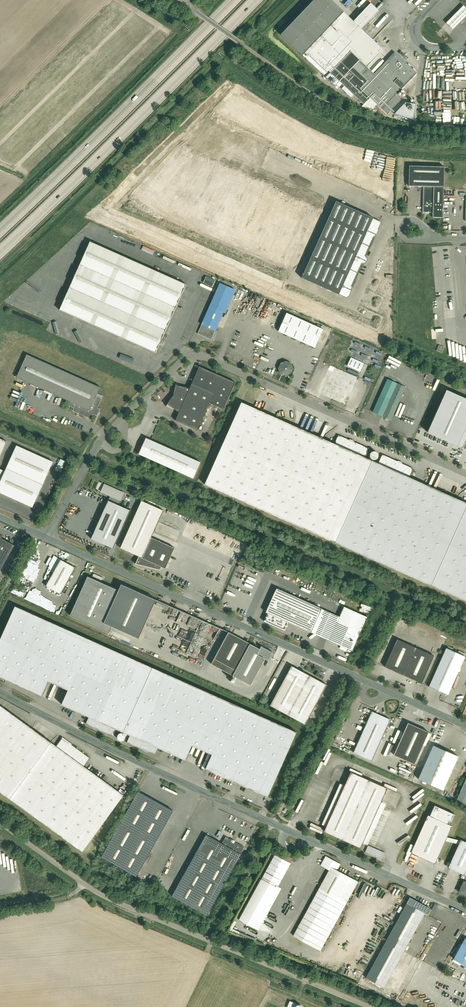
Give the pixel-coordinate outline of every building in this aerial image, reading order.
[(339,80),(365,105),(371,99),(385,113),(399,98),(395,94),(416,72),(394,51),(372,74),(365,67),(381,51),(360,30),(352,23),(328,0),(314,0),(280,36),(333,86),(339,80)] [(370,4),(352,23),(360,30),(378,12),(370,4)] [(445,21),(452,28),(465,15),(465,8),(463,5),(445,21)] [(433,217),(442,217),(444,165),(408,164),(407,186),(423,186),(422,212),(433,213),(433,217)] [(379,222),(351,209),(335,203),(302,278),(345,297),(379,222)] [(185,285),(90,244),(60,311),(156,352),(185,285)] [(202,283),(211,286),(214,280),(205,276),(202,283)] [(197,334),(211,340),(234,290),(220,284),(197,334)] [(281,333),(316,348),(324,331),(289,315),(281,333)] [(96,388),(27,357),(18,378),(72,402),(70,406),(74,408),(73,410),(91,418),(94,414),(98,415),(100,409),(97,407),(101,398),(93,395),(96,388)] [(347,368),(360,374),(363,366),(351,360),(347,368)] [(290,374),(292,368),(291,363),(284,361),(280,363),(278,368),(280,373),(285,376),(290,374)] [(165,405),(177,413),(174,420),(197,431),(209,404),(222,409),(234,383),(198,367),(188,389),(175,385),(172,396),(165,405)] [(371,412),(392,420),(406,388),(386,379),(371,412)] [(445,393),(427,433),(465,450),(465,402),(445,393)] [(239,402),(202,485),(465,603),(465,504),(408,478),(377,465),(363,458),(333,445),(239,402)] [(337,435),(333,445),(363,458),(367,449),(337,435)] [(200,464),(144,439),(137,455),(193,480),(200,464)] [(17,445),(5,471),(1,479),(0,482),(0,492),(32,507),(53,461),(17,445)] [(373,458),(374,458),(376,457),(376,456),(377,455),(377,453),(376,452),(375,451),(374,451),(373,450),(372,450),(371,451),(370,452),(369,453),(368,454),(369,456),(369,457),(370,458),(372,458),(373,458)] [(382,455),(377,465),(408,478),(412,469),(382,455)] [(60,472),(65,461),(59,459),(54,470),(60,472)] [(104,484),(100,492),(120,501),(124,493),(104,484)] [(109,500),(92,537),(114,547),(131,509),(109,500)] [(141,558),(150,537),(163,510),(141,500),(120,548),(139,556),(141,558)] [(13,544),(1,538),(3,535),(0,534),(0,568),(13,544)] [(174,548),(150,537),(141,558),(161,566),(165,568),(174,548)] [(161,566),(141,558),(139,556),(135,563),(160,569),(161,566)] [(61,560),(47,585),(62,593),(75,568),(61,560)] [(105,622),(120,590),(87,575),(69,616),(108,634),(112,625),(105,622)] [(157,599),(123,583),(120,590),(105,622),(112,625),(139,637),(157,599)] [(311,633),(321,610),(276,589),(265,614),(268,615),(264,622),(284,631),(288,623),(311,633)] [(361,604),(359,610),(365,612),(364,613),(371,615),(373,608),(361,604)] [(297,732),(16,606),(0,642),(0,677),(42,696),(49,681),(69,690),(62,705),(89,717),(117,729),(122,732),(123,732),(124,733),(130,736),(158,748),(187,761),(194,746),(213,754),(207,768),(268,796),(297,732)] [(339,618),(321,610),(311,633),(352,652),(367,618),(344,608),(339,618)] [(219,644),(225,630),(193,618),(192,620),(199,623),(189,647),(190,648),(187,655),(197,658),(198,655),(203,657),(205,653),(208,654),(209,653),(213,654),(217,643),(219,644)] [(260,647),(229,631),(212,663),(251,685),(266,658),(269,660),(273,652),(261,646),(260,647)] [(433,655),(397,639),(384,668),(421,684),(433,655)] [(445,648),(429,686),(448,694),(465,657),(445,648)] [(327,685),(293,666),(272,705),(306,723),(327,685)] [(83,852),(124,796),(86,769),(92,760),(62,739),(56,747),(0,707),(0,792),(83,852)] [(371,711),(353,752),(371,760),(390,719),(371,711)] [(117,729),(89,717),(86,723),(114,736),(117,729)] [(427,731),(407,722),(393,754),(414,762),(427,731)] [(158,748),(130,736),(127,742),(155,754),(158,748)] [(433,745),(417,778),(442,790),(457,756),(433,745)] [(386,788),(349,772),(324,830),(360,846),(386,788)] [(456,799),(465,803),(465,777),(456,799)] [(137,877),(174,811),(139,792),(102,858),(137,877)] [(454,814),(433,805),(429,815),(427,814),(410,852),(434,863),(451,826),(449,825),(454,814)] [(226,837),(223,843),(209,835),(175,897),(208,915),(245,847),(226,837)] [(447,869),(465,878),(465,844),(461,841),(447,869)] [(367,845),(364,852),(381,859),(384,853),(367,845)] [(291,863),(275,854),(263,877),(279,886),(291,863)] [(330,867),(336,870),(340,864),(325,856),(320,865),(329,870),(330,867)] [(319,950),(357,882),(336,870),(330,867),(329,870),(292,936),(319,950)] [(263,877),(239,920),(258,930),(282,888),(279,886),(263,877)] [(463,880),(458,893),(465,897),(465,882),(463,880)] [(410,898),(366,977),(384,987),(424,914),(427,915),(430,909),(410,898)] [(454,959),(465,965),(465,940),(465,939),(454,959)]
